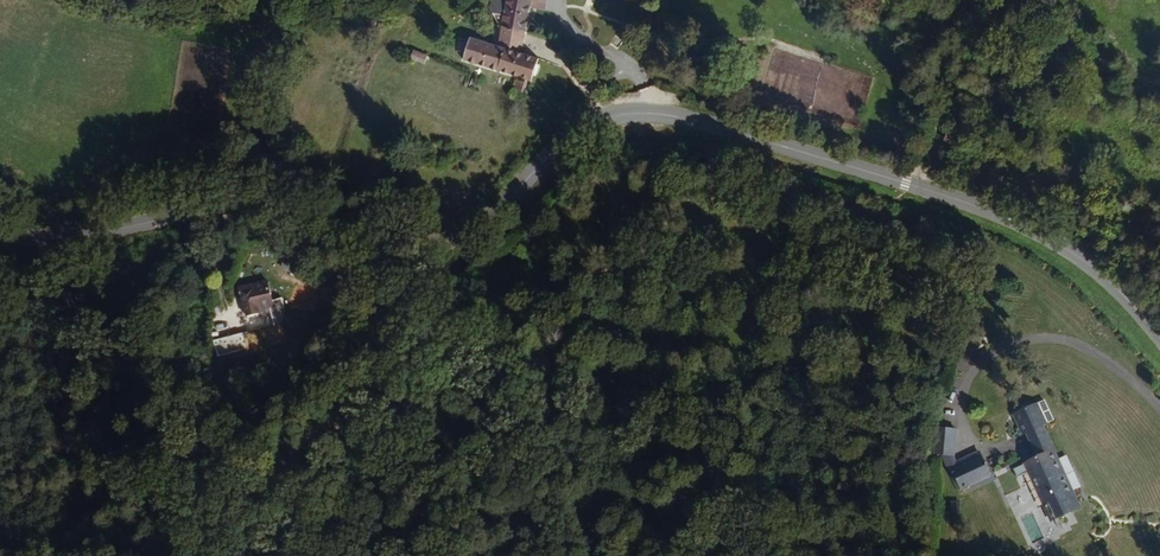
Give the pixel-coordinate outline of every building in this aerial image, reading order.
[(493,17),(518,25),(526,0),(499,0),(493,17)] [(513,42),(518,25),(493,17),(486,33),(476,31),(469,51),(521,68),(528,48),(513,42)] [(469,51),(476,31),(457,25),(450,45),(469,51)] [(412,52),(415,42),(399,38),(396,48),(412,52)] [(511,85),(516,71),(497,66),(494,79),(511,85)] [(253,121),(256,104),(246,103),(243,119),(253,121)] [(257,302),(272,298),(267,280),(238,288),(246,318),(260,314),(257,302)] [(242,333),(213,340),(217,357),(246,349),(242,333)] [(1087,517),(1040,436),(1051,431),(1040,411),(1010,429),(1020,448),(1025,446),(1038,470),(1015,481),(1020,492),(1032,485),(1060,533),(1087,517)] [(956,476),(956,449),(937,449),(937,476),(944,476),(956,476)] [(972,499),(992,487),(981,470),(961,482),(954,486),(968,508),(975,504),(972,499)] [(961,482),(956,476),(944,476),(963,511),(968,508),(954,486),(961,482)] [(975,504),(995,492),(992,487),(972,499),(975,504)]
